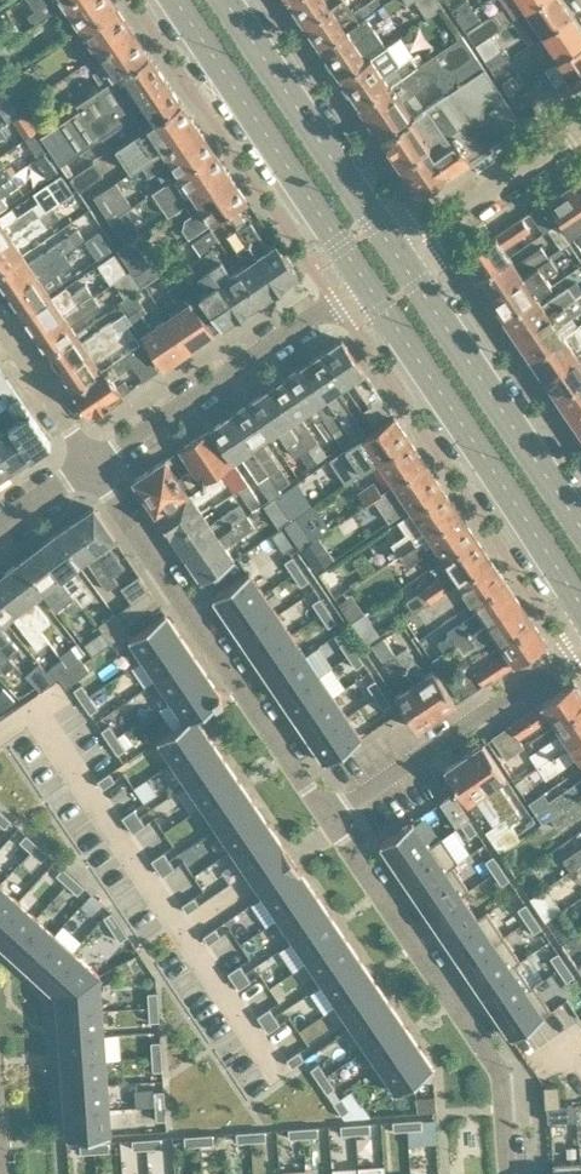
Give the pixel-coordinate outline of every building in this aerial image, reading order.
[(35,10),(27,15),(34,25),(57,9),(70,0),(29,0),(35,10)] [(56,21),(66,36),(81,26),(115,3),(112,0),(70,0),(57,9),(62,17),(56,21)] [(288,0),(304,24),(339,0),(288,0)] [(345,0),(339,0),(304,24),(319,47),(365,16),(383,4),(380,0),(368,0),(353,11),(345,0)] [(458,18),(474,7),(470,0),(463,0),(452,8),(458,18)] [(525,10),(539,0),(519,0),(525,10)] [(559,0),(539,0),(525,10),(542,34),(570,15),(559,0)] [(115,3),(81,26),(83,30),(92,43),(84,48),(91,59),(133,31),(117,7),(115,3)] [(481,17),(474,7),(458,18),(465,28),(481,17)] [(502,9),(468,32),(475,43),(509,21),(502,9)] [(570,15),(542,34),(558,58),(559,59),(580,43),(580,32),(570,15)] [(365,16),(319,47),(340,77),(366,59),(385,46),(365,16)] [(133,31),(91,59),(97,68),(92,71),(102,86),(149,54),(133,31)] [(420,65),(359,106),(381,137),(414,115),(403,99),(434,78),(444,94),(484,67),(463,36),(420,65)] [(559,59),(558,58),(542,69),(561,96),(580,83),(580,43),(559,59)] [(385,46),(340,77),(359,106),(420,65),(412,54),(400,62),(388,45),(385,46)] [(485,58),(492,68),(508,57),(501,47),(485,58)] [(9,64),(0,51),(0,70),(9,64)] [(49,122),(36,130),(49,149),(59,163),(64,160),(99,137),(113,147),(114,148),(181,103),(149,54),(102,86),(76,103),(49,122)] [(515,67),(508,57),(492,68),(499,78),(515,67)] [(444,94),(431,103),(469,159),(522,123),(484,67),(444,94)] [(0,100),(0,112),(7,123),(14,119),(19,115),(6,96),(0,100)] [(530,98),(518,107),(517,107),(526,120),(539,111),(530,98)] [(24,112),(36,130),(49,122),(37,103),(24,112)] [(181,103),(114,148),(129,171),(140,164),(197,125),(181,103)] [(414,115),(381,137),(399,165),(419,194),(426,188),(469,159),(431,103),(414,115)] [(24,112),(19,115),(14,119),(26,137),(36,130),(24,112)] [(197,125),(140,164),(148,175),(157,169),(165,182),(179,172),(213,149),(197,125)] [(36,130),(26,137),(39,156),(44,153),(49,149),(36,130)] [(174,196),(162,204),(169,214),(186,202),(229,173),(213,149),(179,172),(165,182),(174,196)] [(39,156),(37,157),(34,159),(46,178),(56,171),(44,153),(39,156)] [(64,160),(59,163),(67,175),(72,172),(64,160)] [(93,162),(69,178),(78,191),(102,175),(93,162)] [(11,175),(4,164),(0,166),(0,183),(11,175)] [(183,220),(181,227),(189,238),(247,199),(229,173),(186,202),(193,213),(183,220)] [(6,205),(0,196),(18,184),(11,175),(0,183),(0,209),(6,205)] [(59,175),(46,184),(58,203),(72,194),(64,182),(59,175)] [(566,187),(580,209),(580,176),(566,187)] [(116,180),(92,196),(109,221),(126,209),(133,204),(116,180)] [(566,187),(547,200),(570,233),(576,228),(580,236),(580,209),(566,187)] [(45,212),(38,201),(31,205),(16,215),(11,208),(0,215),(0,242),(45,212)] [(530,212),(543,231),(556,223),(543,203),(530,212)] [(0,242),(0,269),(22,254),(17,247),(46,227),(60,218),(52,207),(45,212),(0,242)] [(109,221),(124,244),(132,239),(142,232),(126,209),(109,221)] [(237,210),(230,215),(279,289),(286,284),(285,284),(298,275),(276,242),(268,248),(251,222),(247,225),(237,210)] [(230,215),(221,222),(227,231),(224,233),(245,263),(237,268),(259,301),(273,292),(273,293),(274,292),(279,289),(230,215)] [(530,230),(521,217),(462,258),(476,277),(509,255),(504,247),(530,230)] [(556,223),(543,231),(544,232),(548,229),(557,241),(562,248),(569,243),(556,223)] [(22,254),(0,269),(0,283),(6,292),(64,252),(82,240),(75,230),(28,262),(22,254)] [(84,239),(97,258),(110,250),(97,230),(84,239)] [(191,241),(201,256),(241,314),(248,310),(248,309),(259,301),(237,268),(229,274),(212,248),(211,249),(201,235),(191,241)] [(117,249),(130,268),(134,275),(150,264),(132,239),(124,244),(117,249)] [(515,263),(509,255),(476,277),(490,298),(550,257),(541,245),(515,263)] [(64,252),(6,292),(21,313),(49,294),(48,292),(63,281),(58,273),(72,264),(64,252)] [(113,253),(98,263),(110,282),(112,281),(125,272),(113,253)] [(201,255),(189,263),(207,289),(199,294),(221,327),(235,318),(241,314),(201,255)] [(550,257),(490,298),(503,317),(536,295),(551,285),(545,277),(557,268),(550,257)] [(134,275),(142,286),(167,269),(159,258),(150,264),(134,275)] [(180,307),(165,317),(187,350),(221,327),(199,294),(177,262),(170,267),(179,281),(168,288),(171,293),(180,307)] [(112,281),(124,298),(133,292),(142,286),(134,275),(130,268),(125,272),(112,281)] [(536,295),(503,317),(516,337),(576,297),(580,294),(580,288),(575,280),(568,285),(545,301),(541,303),(536,295)] [(49,294),(21,313),(34,333),(92,294),(85,285),(72,294),(66,285),(50,296),(49,294)] [(163,367),(187,350),(165,317),(150,327),(140,313),(145,310),(142,306),(133,292),(124,298),(119,301),(125,311),(132,322),(163,367)] [(34,333),(47,353),(76,333),(70,325),(99,305),(92,294),(34,333)] [(516,337),(530,357),(578,325),(572,316),(580,310),(580,294),(576,297),(516,337)] [(128,325),(132,322),(125,311),(81,341),(76,333),(47,353),(60,371),(128,325)] [(128,325),(60,371),(73,390),(101,371),(96,362),(135,335),(128,325)] [(530,357),(544,378),(580,352),(580,329),(578,325),(530,357)] [(342,339),(323,352),(345,385),(352,380),(369,406),(363,410),(372,424),(391,411),(342,339)] [(101,371),(73,390),(90,416),(122,394),(129,389),(123,380),(116,385),(111,378),(132,364),(143,380),(159,369),(145,349),(141,344),(101,371)] [(310,360),(303,365),(352,438),(364,430),(355,415),(337,390),(345,385),(323,352),(310,360)] [(544,378),(557,397),(580,381),(580,352),(544,378)] [(298,369),(285,377),(307,410),(316,423),(324,418),(333,430),(342,445),(352,438),(303,365),(298,368),(298,369)] [(9,381),(0,368),(0,387),(9,381)] [(272,385),(266,390),(315,463),(327,455),(318,441),(300,415),(307,410),(285,377),(273,386),(272,385)] [(9,424),(31,456),(51,443),(9,381),(0,387),(0,393),(8,405),(0,410),(9,424)] [(557,397),(570,417),(580,409),(580,381),(557,397)] [(261,394),(248,402),(270,435),(278,430),(296,456),(300,453),(309,467),(315,463),(266,390),(260,393),(261,394)] [(262,441),(270,435),(248,402),(235,411),(235,410),(229,415),(278,488),(288,481),(279,467),(280,467),(262,441)] [(570,417),(580,433),(580,409),(570,417)] [(223,419),(210,428),(232,461),(240,456),(258,482),(258,481),(271,500),(281,493),(278,488),(229,415),(223,419)] [(377,461),(409,439),(393,415),(330,458),(346,482),(377,461)] [(12,469),(31,456),(9,424),(1,429),(0,428),(0,450),(12,469)] [(192,468),(201,481),(217,472),(218,471),(232,461),(210,428),(179,449),(192,468)] [(425,461),(409,439),(377,461),(392,484),(425,461)] [(12,469),(0,450),(0,477),(12,469)] [(134,480),(156,513),(187,492),(201,482),(201,481),(192,468),(178,477),(165,458),(134,480)] [(247,483),(232,461),(218,471),(233,493),(237,490),(247,483)] [(392,484),(380,493),(371,498),(387,522),(408,508),(411,512),(444,489),(425,461),(392,484)] [(202,512),(196,504),(225,484),(217,472),(187,492),(156,513),(171,535),(203,513),(202,512)] [(363,504),(371,498),(380,493),(372,482),(356,493),(363,504)] [(247,483),(237,490),(252,513),(262,506),(247,483)] [(290,487),(281,493),(271,500),(263,505),(279,528),(286,523),(305,509),(290,487)] [(391,543),(399,554),(459,513),(444,489),(411,512),(397,521),(406,534),(391,543)] [(209,523),(203,513),(171,535),(186,557),(247,516),(239,504),(209,523)] [(108,544),(115,539),(94,507),(77,519),(114,575),(124,568),(108,544)] [(459,513),(399,554),(407,567),(422,557),(430,568),(443,559),(475,536),(459,513)] [(247,516),(186,557),(202,580),(233,559),(234,558),(226,546),(255,527),(247,516)] [(297,516),(286,523),(302,546),(313,538),(297,516)] [(77,519),(57,532),(79,563),(86,558),(109,588),(118,582),(114,575),(77,519)] [(57,532),(38,547),(82,604),(92,596),(71,569),(79,563),(57,532)] [(313,538),(302,546),(307,554),(323,543),(318,535),(313,538)] [(422,592),(428,602),(491,559),(475,536),(443,559),(430,568),(438,580),(422,592)] [(82,604),(38,547),(18,562),(41,592),(43,591),(58,610),(65,604),(71,612),(82,604)] [(293,555),(284,561),(293,573),(301,568),(293,555)] [(428,602),(426,603),(434,615),(466,593),(472,602),(505,580),(491,559),(428,602)] [(0,576),(0,578),(39,629),(50,620),(33,598),(39,593),(41,592),(18,562),(0,576)] [(301,568),(293,573),(301,585),(309,580),(301,568)] [(226,617),(263,592),(250,571),(213,596),(226,617)] [(140,575),(121,587),(133,602),(150,591),(140,575)] [(4,622),(11,616),(37,650),(49,641),(39,629),(0,578),(0,617),(4,622)] [(519,600),(505,580),(472,602),(478,611),(449,631),(451,635),(437,645),(443,652),(519,600)] [(133,602),(121,611),(129,623),(159,603),(150,591),(133,602)] [(226,617),(240,637),(277,612),(263,592),(226,617)] [(320,597),(312,602),(320,614),(328,609),(320,597)] [(519,600),(456,643),(465,655),(494,635),(500,643),(533,621),(519,600)] [(328,609),(320,614),(328,626),(336,621),(328,609)] [(165,612),(128,638),(143,659),(179,634),(165,612)] [(291,633),(277,612),(240,637),(255,658),(291,633)] [(114,613),(99,625),(102,630),(111,642),(127,632),(124,627),(115,615),(114,613)] [(547,641),(533,621),(500,643),(506,652),(475,672),(483,684),(547,641)] [(371,625),(355,636),(362,647),(378,636),(371,625)] [(7,656),(18,646),(0,626),(0,649),(7,656)] [(102,630),(83,643),(92,655),(111,642),(102,630)] [(291,633),(255,658),(269,679),(305,654),(291,633)] [(194,655),(179,634),(143,659),(157,680),(194,655)] [(403,708),(417,728),(438,715),(397,654),(385,636),(373,644),(403,688),(394,695),(403,708)] [(348,638),(339,643),(348,655),(356,650),(348,638)] [(59,654),(62,658),(67,664),(79,655),(83,652),(76,642),(59,654)] [(305,654),(269,679),(283,700),(330,668),(331,667),(317,646),(305,654)] [(408,647),(397,654),(438,715),(456,702),(433,669),(426,673),(408,647)] [(7,656),(0,649),(0,666),(4,671),(13,663),(7,656)] [(356,650),(348,655),(356,667),(364,662),(356,650)] [(67,664),(62,658),(46,671),(55,680),(59,677),(66,687),(89,670),(84,661),(79,655),(67,664)] [(157,680),(171,701),(208,676),(194,655),(157,680)] [(40,663),(26,675),(36,686),(40,690),(55,681),(55,680),(46,671),(40,663)] [(330,668),(283,700),(297,720),(333,695),(344,688),(330,668)] [(208,676),(171,701),(184,721),(185,722),(195,716),(223,697),(208,676)] [(375,679),(367,684),(375,696),(383,691),(375,679)] [(556,725),(580,708),(580,692),(574,681),(492,737),(507,759),(527,745),(520,736),(550,716),(556,725)] [(81,683),(74,689),(82,701),(90,695),(81,683)] [(15,702),(2,688),(0,690),(0,712),(15,702)] [(383,691),(375,696),(383,708),(391,703),(383,691)] [(90,695),(82,701),(90,713),(98,708),(90,695)] [(297,721),(311,741),(348,716),(334,695),(297,721)] [(539,766),(580,738),(580,708),(556,725),(562,734),(532,755),(539,766)] [(184,721),(157,739),(172,761),(209,736),(195,716),(185,722),(184,721)] [(362,737),(348,716),(311,741),(325,762),(362,737)] [(109,724),(101,729),(109,742),(117,736),(109,724)] [(117,736),(109,742),(117,754),(125,748),(117,736)] [(187,783),(224,758),(209,736),(172,761),(187,783)] [(539,766),(548,779),(578,758),(580,761),(580,738),(539,766)] [(464,756),(506,817),(511,824),(522,816),(517,810),(498,781),(505,777),(483,743),(464,756)] [(464,756),(444,769),(468,803),(476,797),(495,825),(506,817),(464,756)] [(202,805),(239,780),(224,758),(187,783),(202,805)] [(109,772),(97,780),(103,788),(115,780),(109,772)] [(127,772),(106,787),(121,808),(142,793),(127,772)] [(527,774),(515,782),(522,792),(534,784),(527,774)] [(202,805),(217,828),(254,803),(239,780),(202,805)] [(568,807),(580,798),(580,780),(559,794),(535,811),(543,822),(544,824),(553,818),(568,807)] [(461,824),(469,818),(452,793),(439,802),(456,827),(461,824)] [(568,807),(553,818),(560,828),(575,818),(580,814),(580,798),(568,807)] [(269,825),(254,803),(217,828),(232,850),(269,825)] [(134,808),(122,816),(127,824),(139,816),(134,808)] [(0,810),(0,823),(4,827),(11,820),(0,810)] [(139,816),(127,824),(133,832),(145,824),(139,816)] [(469,818),(461,824),(469,836),(477,830),(469,818)] [(412,821),(380,842),(396,867),(429,845),(428,844),(412,821)] [(517,833),(511,824),(491,837),(500,851),(520,837),(517,833)] [(269,825),(232,850),(247,872),(281,848),(283,851),(285,849),(269,825)] [(26,833),(19,840),(30,850),(37,843),(26,833)] [(429,845),(396,867),(413,891),(452,865),(458,861),(441,836),(428,844),(429,845)] [(37,843),(30,850),(41,860),(47,853),(37,843)] [(565,859),(572,871),(580,865),(580,848),(565,859)] [(163,851),(151,859),(157,867),(169,859),(163,851)] [(493,854),(485,860),(493,872),(501,866),(493,854)] [(169,859),(157,867),(162,875),(174,867),(169,859)] [(452,865),(413,891),(429,916),(462,894),(469,890),(452,865)] [(501,866),(493,872),(501,884),(509,879),(501,866)] [(62,867),(56,874),(66,883),(73,876),(62,867)] [(262,895),(277,917),(314,892),(299,870),(262,895)] [(73,876),(66,883),(77,893),(84,886),(73,876)] [(17,899),(0,883),(0,918),(17,899)] [(534,897),(548,918),(566,906),(553,885),(534,897)] [(329,914),(314,892),(277,917),(292,939),(329,914)] [(462,894),(429,916),(445,940),(478,918),(477,917),(462,894)] [(194,896),(182,904),(187,912),(199,904),(194,896)] [(0,918),(0,943),(5,948),(35,915),(17,899),(0,918)] [(525,903),(517,908),(525,920),(533,915),(525,903)] [(478,918),(445,940),(462,964),(504,935),(487,910),(477,917),(478,918)] [(111,911),(103,916),(111,928),(119,923),(111,911)] [(563,911),(548,921),(564,945),(579,935),(563,911)] [(292,939),(278,948),(293,970),(307,960),(344,936),(329,914),(292,939)] [(35,915),(5,948),(22,963),(52,930),(35,915)] [(533,915),(525,920),(534,932),(542,927),(533,915)] [(119,923),(111,928),(120,940),(128,935),(119,923)] [(215,927),(203,935),(208,943),(220,935),(215,927)] [(39,979),(69,946),(52,930),(22,963),(39,979)] [(504,935),(462,964),(478,988),(515,963),(516,964),(521,960),(504,935)] [(322,982),(359,957),(344,936),(307,960),(322,982)] [(69,946),(39,979),(56,995),(99,974),(69,946)] [(558,951),(550,957),(558,969),(566,963),(558,951)] [(322,982),(337,1004),(373,979),(359,957),(322,982)] [(515,963),(478,988),(495,1013),(532,987),(531,986),(516,964),(515,963)] [(566,963),(558,969),(566,981),(574,975),(566,963)] [(240,964),(228,972),(233,980),(245,972),(240,964)] [(245,972),(233,980),(239,988),(251,980),(245,972)] [(99,974),(56,995),(58,1018),(102,1015),(99,974)] [(388,1001),(373,979),(337,1004),(351,1026),(388,1001)] [(532,987),(495,1013),(511,1037),(551,1010),(533,984),(531,986),(532,987)] [(146,1008),(156,1007),(156,994),(145,994),(146,1008)] [(351,1026),(366,1048),(403,1023),(388,1001),(351,1026)] [(147,1021),(157,1020),(156,1007),(146,1008),(147,1021)] [(269,1007),(257,1015),(263,1023),(275,1015),(269,1007)] [(102,1015),(58,1019),(60,1042),(104,1039),(102,1015)] [(275,1015),(263,1023),(268,1031),(280,1023),(275,1015)] [(366,1048),(381,1070),(418,1045),(403,1023),(366,1048)] [(106,1063),(104,1039),(60,1042),(61,1066),(106,1063)] [(159,1043),(148,1044),(149,1057),(160,1056),(159,1043)] [(433,1067),(418,1045),(381,1070),(396,1092),(433,1067)] [(298,1050),(287,1058),(292,1066),(304,1058),(298,1050)] [(160,1056),(149,1057),(150,1070),(160,1070),(160,1056)] [(108,1087),(106,1063),(61,1066),(63,1090),(108,1087)] [(318,1080),(327,1074),(319,1063),(311,1069),(318,1080)] [(326,1091),(334,1085),(327,1074),(318,1080),(326,1091)] [(544,1085),(545,1107),(547,1107),(560,1106),(560,1105),(560,1098),(559,1084),(544,1085)] [(63,1090),(65,1113),(109,1110),(108,1087),(63,1090)] [(351,1090),(333,1102),(341,1114),(344,1117),(370,1115),(363,1105),(361,1106),(351,1090)] [(151,1093),(152,1106),(163,1105),(162,1092),(151,1093)] [(435,1096),(417,1098),(418,1112),(434,1111),(436,1111),(435,1096)] [(576,1104),(560,1105),(560,1106),(547,1107),(548,1121),(550,1121),(577,1119),(576,1104)] [(164,1119),(163,1105),(152,1106),(153,1119),(164,1119)] [(111,1134),(109,1110),(65,1113),(66,1137),(111,1134)] [(421,1118),(407,1119),(408,1129),(422,1128),(421,1118)] [(393,1120),(394,1131),(407,1130),(406,1119),(393,1120)] [(353,1123),(354,1134),(367,1133),(366,1122),(353,1123)] [(354,1134),(353,1123),(340,1124),(341,1135),(354,1134)] [(317,1126),(303,1127),(303,1136),(318,1135),(317,1126)] [(303,1127),(288,1128),(289,1137),(303,1136),(303,1127)] [(262,1130),(249,1131),(250,1142),(263,1141),(262,1130)] [(236,1132),(237,1143),(250,1142),(249,1131),(236,1132)] [(210,1134),(197,1135),(197,1145),(211,1144),(210,1134)] [(184,1146),(197,1145),(197,1135),(183,1136),(184,1146)] [(161,1137),(146,1138),(147,1147),(161,1146),(161,1137)] [(146,1138),(132,1139),(133,1149),(147,1147),(146,1138)] [(92,1143),(93,1153),(106,1152),(106,1142),(92,1143)] [(92,1143),(79,1143),(80,1154),(93,1153),(92,1143)] [(553,1163),(554,1173),(580,1173),(580,1161),(553,1163)]
